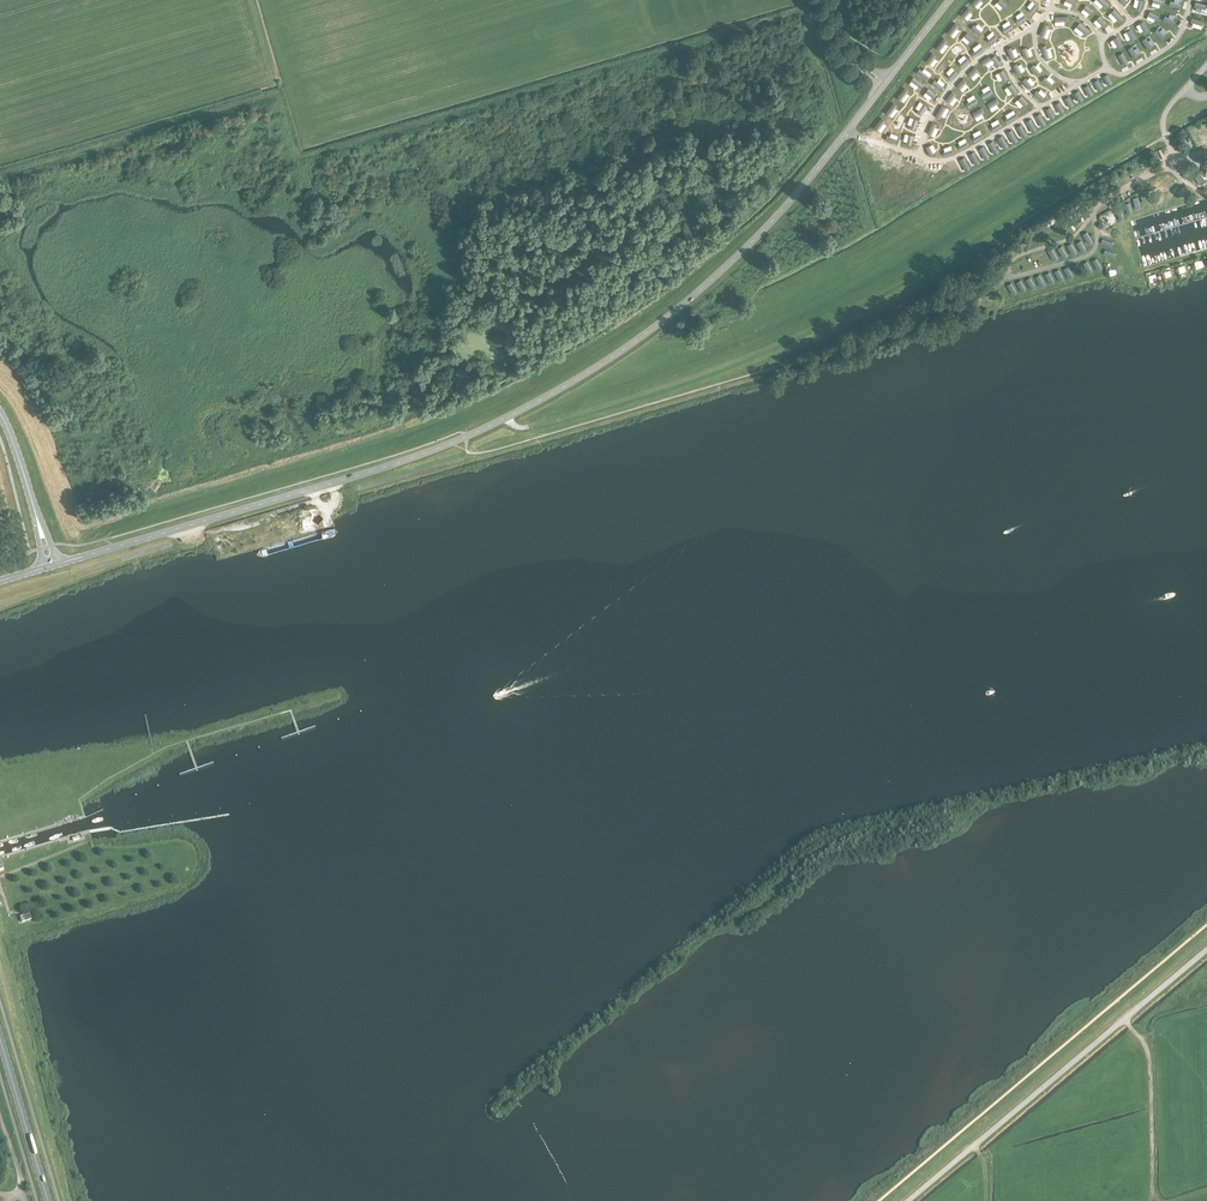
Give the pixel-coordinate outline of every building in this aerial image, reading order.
[(1104,0),(1096,0),(1105,8),(1109,4),(1104,0)] [(1035,3),(1029,10),(1032,14),(1039,7),(1035,3)] [(1093,10),(1086,5),(1083,9),(1091,14),(1093,10)] [(962,14),(965,17),(971,10),(968,7),(962,14)] [(1123,19),(1114,9),(1111,13),(1119,22),(1123,19)] [(1159,16),(1150,11),(1148,16),(1156,20),(1159,16)] [(1024,14),(1016,19),(1018,23),(1027,18),(1024,14)] [(1175,20),(1165,15),(1163,19),(1173,24),(1175,20)] [(1106,23),(1099,16),(1096,20),(1103,26),(1106,23)] [(1202,25),(1204,20),(1192,17),(1190,22),(1202,25)] [(959,25),(955,22),(947,33),(951,36),(959,25)] [(1144,22),(1140,24),(1144,33),(1149,30),(1144,22)] [(1011,23),(1002,29),(1005,32),(1013,27),(1011,23)] [(1049,25),(1044,23),(1040,36),(1045,37),(1049,25)] [(1089,31),(1079,23),(1076,27),(1086,35),(1089,31)] [(981,31),(974,25),(971,28),(978,34),(981,31)] [(1131,29),(1127,32),(1132,40),(1136,38),(1131,29)] [(1155,32),(1162,40),(1165,36),(1158,29),(1155,32)] [(974,39),(967,33),(964,36),(971,43),(974,39)] [(995,34),(988,40),(991,43),(998,38),(995,34)] [(1119,49),(1123,46),(1118,37),(1113,39),(1119,49)] [(948,41),(944,38),(936,48),(940,51),(948,41)] [(1147,50),(1152,47),(1147,38),(1143,41),(1147,50)] [(1046,45),(1041,46),(1045,59),(1050,58),(1046,45)] [(985,49),(982,46),(972,53),(975,57),(985,49)] [(1138,56),(1133,47),(1129,49),(1134,59),(1138,56)] [(1125,67),(1129,64),(1123,52),(1119,55),(1125,67)] [(932,53),(926,61),(930,64),(936,56),(932,53)] [(995,55),(991,59),(992,60),(997,67),(1001,64),(995,55)] [(991,59),(989,56),(981,62),(984,66),(992,60),(991,59)] [(962,68),(969,61),(966,58),(959,64),(962,68)] [(1017,63),(1013,65),(1017,74),(1021,72),(1017,63)] [(1034,65),(1030,68),(1036,75),(1040,72),(1034,65)] [(978,71),(975,67),(968,74),(971,78),(978,71)] [(919,68),(916,72),(926,80),(929,76),(919,68)] [(951,80),(958,73),(954,69),(947,77),(951,80)] [(1008,79),(1003,70),(998,73),(1003,81),(1008,79)] [(1108,86),(1112,83),(1107,74),(1103,77),(1108,86)] [(923,85),(913,77),(910,81),(920,89),(923,85)] [(1045,77),(1042,81),(1048,87),(1052,84),(1045,77)] [(967,82),(963,78),(957,86),(960,89),(967,82)] [(1026,78),(1022,81),(1028,89),(1032,86),(1026,78)] [(935,80),(932,84),(940,91),(943,87),(935,80)] [(1103,89),(1098,80),(1093,82),(1099,92),(1103,89)] [(1017,92),(1011,84),(1007,87),(1013,95),(1017,92)] [(1093,95),(1088,86),(1084,88),(1089,97),(1093,95)] [(908,91),(904,88),(896,98),(900,102),(908,91)] [(936,94),(928,88),(925,92),(934,98),(936,94)] [(981,94),(984,98),(993,93),(990,89),(981,94)] [(956,95),(952,91),(946,100),(950,103),(956,95)] [(1037,91),(1034,94),(1041,101),(1044,97),(1037,91)] [(1083,100),(1078,91),(1074,94),(1079,103),(1083,100)] [(1028,103),(1021,96),(1017,100),(1024,107),(1028,103)] [(1074,106),(1069,97),(1065,99),(1070,108),(1074,106)] [(969,108),(978,102),(975,98),(966,103),(969,108)] [(996,98),(987,104),(990,108),(999,103),(996,98)] [(1064,111),(1059,102),(1055,105),(1060,113),(1064,111)] [(897,106),(893,103),(885,113),(889,116),(897,106)] [(921,115),(927,106),(922,103),(917,112),(921,115)] [(946,107),(942,105),(935,117),(940,119),(946,107)] [(982,108),(973,113),(976,118),(984,112),(982,108)] [(1055,117),(1050,108),(1046,110),(1051,119),(1055,117)] [(1008,123),(1019,117),(1016,112),(1005,119),(1008,123)] [(1046,125),(1040,114),(1035,116),(1042,128),(1046,125)] [(885,121),(881,118),(874,128),(878,131),(885,121)] [(914,130),(918,120),(913,118),(909,128),(914,130)] [(1037,130),(1030,119),(1026,122),(1032,133),(1037,130)] [(937,124),(932,122),(927,133),(931,135),(937,124)] [(993,131),(1002,126),(999,122),(991,127),(993,131)] [(1028,136),(1021,124),(1016,127),(1023,139),(1028,136)] [(1018,141),(1011,130),(1007,133),(1013,144),(1018,141)] [(975,142),(984,137),(981,133),(973,138),(975,142)] [(887,135),(885,140),(895,144),(897,139),(887,135)] [(1008,147),(1002,135),(997,138),(1004,149),(1008,147)] [(999,152),(993,141),(988,144),(995,155),(999,152)] [(960,150),(969,146),(966,142),(958,146),(960,150)] [(930,145),(926,147),(929,156),(934,154),(930,145)] [(990,158),(983,146),(979,149),(985,160),(990,158)] [(980,163),(974,152),(969,155),(975,166),(980,163)] [(970,169),(964,157),(960,160),(966,171),(970,169)] [(1205,172),(1202,175),(1201,174),(1200,174),(1197,174),(1197,177),(1196,178),(1201,185),(1206,180),(1205,178),(1206,177),(1206,173),(1205,172)] [(898,177),(900,182),(910,179),(908,174),(898,177)] [(1128,213),(1134,210),(1132,203),(1126,205),(1128,213)] [(1118,211),(1112,214),(1114,220),(1121,217),(1118,211)] [(1101,248),(1108,246),(1105,238),(1098,241),(1101,248)] [(1111,253),(1104,255),(1106,262),(1113,260),(1111,253)] [(1196,259),(1190,262),(1192,268),(1199,266),(1196,259)] [(1175,266),(1178,274),(1185,272),(1182,263),(1175,266)] [(1106,269),(1108,276),(1115,274),(1114,267),(1106,269)] [(1160,270),(1162,276),(1169,273),(1167,267),(1160,270)] [(22,923),(33,920),(31,913),(20,916),(22,923)]
